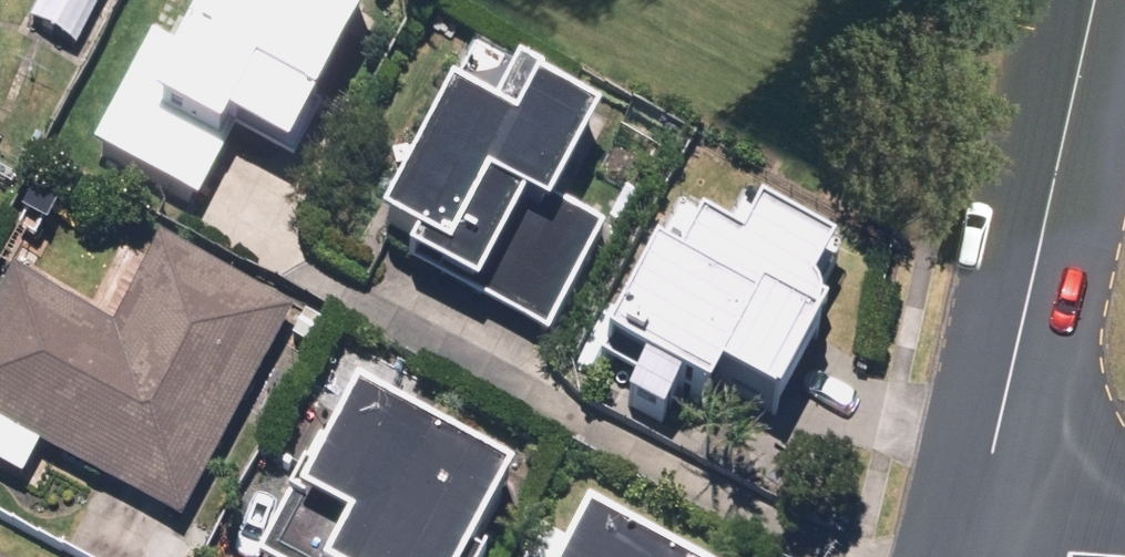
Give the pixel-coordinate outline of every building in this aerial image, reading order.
[(71,52),(100,0),(36,0),(22,26),(71,52)] [(83,157),(189,213),(223,151),(281,181),(373,10),(353,0),(197,0),(162,65),(139,52),(83,157)] [(462,58),(360,242),(397,262),(388,277),(459,316),(465,305),(540,346),(598,241),(544,211),(590,128),(462,58)] [(660,410),(686,423),(698,399),(757,428),(839,264),(731,211),(714,245),(660,218),(583,372),(621,391),(609,416),(647,435),(660,410)] [(178,531),(286,319),(149,249),(104,336),(0,284),(0,442),(178,531)] [(504,482),(346,399),(316,458),(308,454),(254,556),(465,556),(504,482)] [(573,522),(555,556),(640,556),(573,522)]
